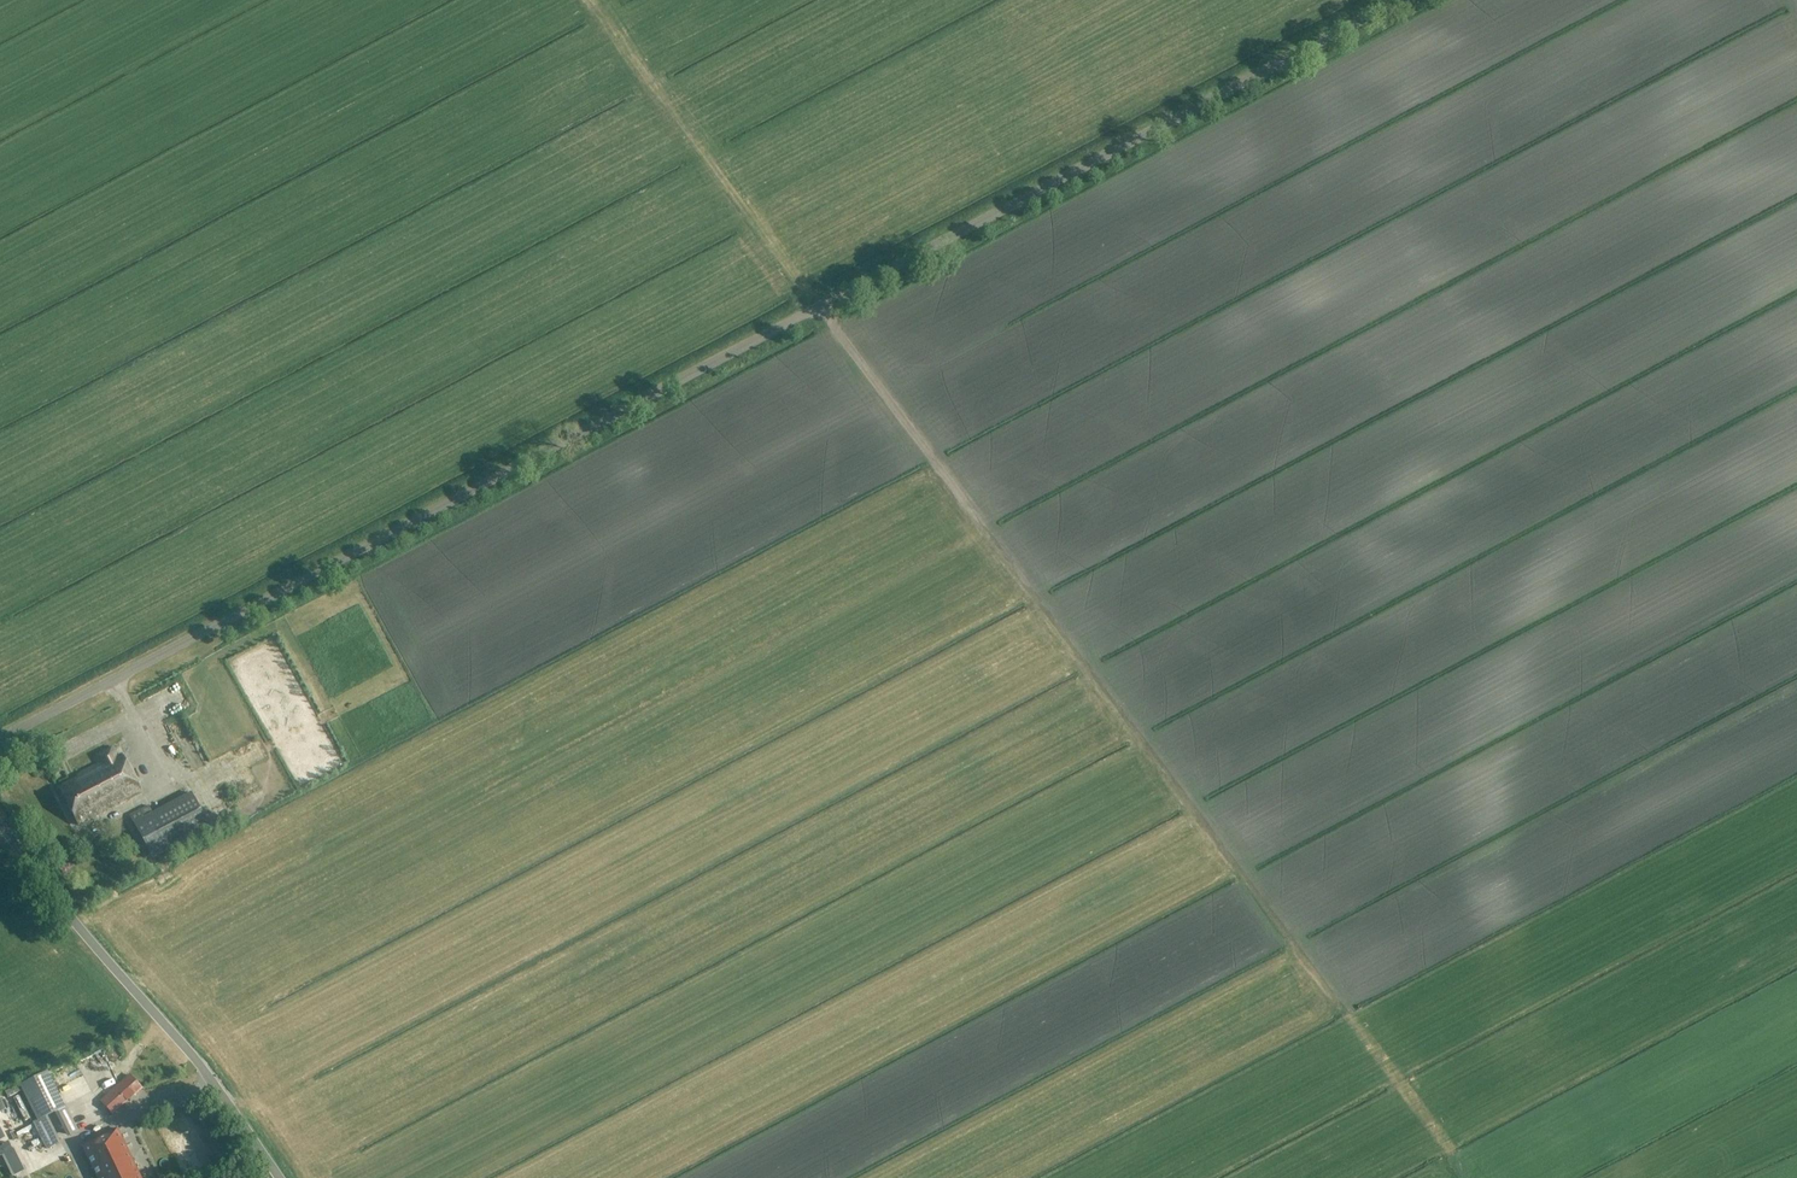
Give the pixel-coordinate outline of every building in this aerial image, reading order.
[(160,689),(163,695),(162,695),(169,708),(186,699),(176,680),(160,689)] [(180,749),(190,743),(183,730),(172,736),(180,749)] [(64,742),(58,744),(61,755),(68,753),(64,742)] [(110,748),(94,756),(100,766),(59,788),(78,825),(142,791),(123,754),(117,757),(110,748)] [(140,810),(130,815),(153,859),(210,828),(191,792),(152,812),(149,805),(140,810)] [(48,1072),(21,1086),(38,1121),(65,1107),(48,1072)] [(131,1076),(102,1101),(113,1113),(142,1088),(131,1076)] [(6,1106),(11,1117),(16,1115),(11,1103),(6,1106)] [(82,1146),(97,1177),(142,1177),(118,1129),(82,1146)] [(127,1129),(121,1133),(130,1146),(136,1142),(127,1129)] [(28,1156),(14,1159),(17,1171),(31,1168),(28,1156)]
